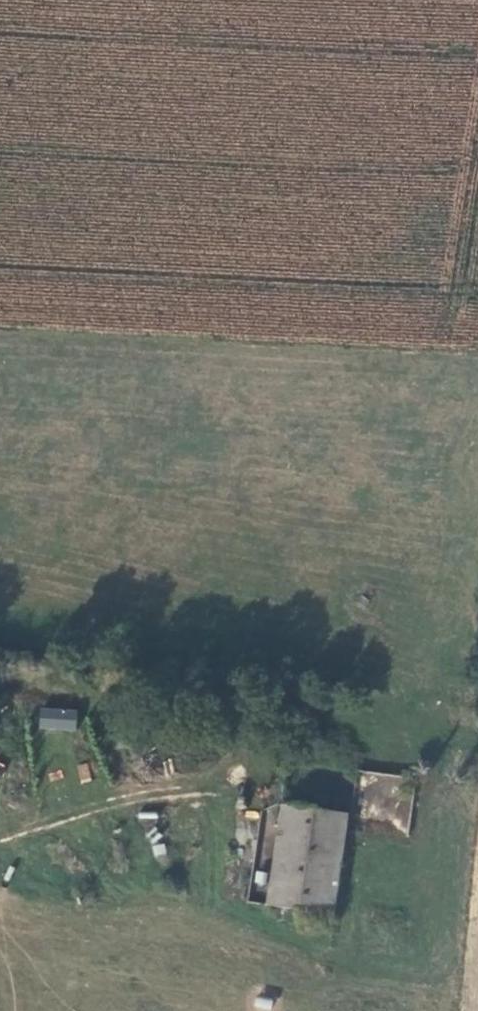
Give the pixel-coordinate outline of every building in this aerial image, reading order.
[(76,731),(77,709),(39,706),(38,728),(76,731)] [(333,833),(265,825),(254,925),(322,932),(333,833)]
